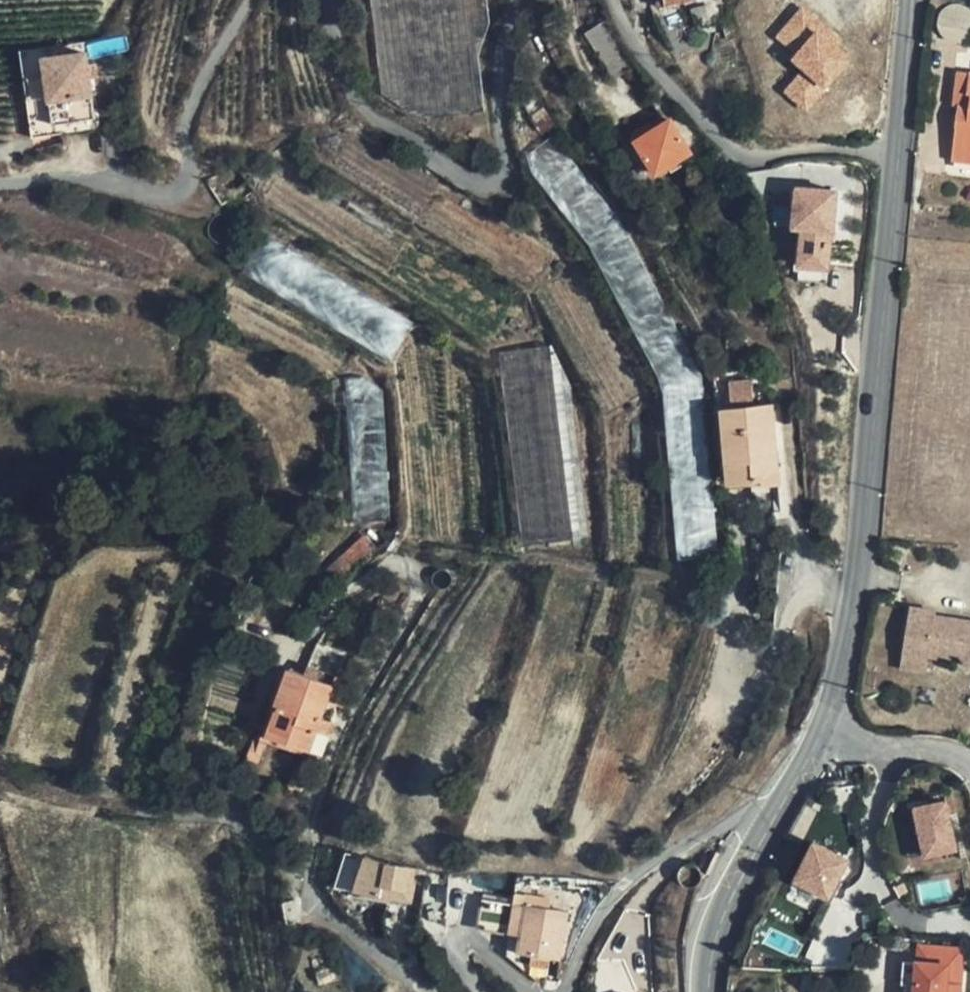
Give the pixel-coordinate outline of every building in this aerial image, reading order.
[(493,20),(490,0),(374,0),(383,99),(409,116),(433,120),(486,116),(482,50),(493,20)] [(662,2),(656,2),(657,8),(702,0),(662,0),(662,2)] [(859,53),(804,3),(775,35),(807,65),(785,89),(807,109),(859,53)] [(636,68),(608,20),(585,34),(614,82),(636,68)] [(49,55),(91,50),(89,40),(25,46),(34,133),(98,127),(97,117),(56,121),(49,55)] [(91,50),(49,55),(56,121),(97,117),(91,50)] [(968,104),(960,104),(953,160),(969,162),(969,83),(968,104)] [(639,143),(648,161),(656,175),(667,168),(690,154),(673,123),(672,122),(657,131),(653,124),(640,132),(644,140),(639,143)] [(618,230),(555,141),(529,158),(529,174),(591,250),(618,230)] [(833,267),(840,188),(798,184),(794,227),(804,228),(800,264),(833,267)] [(411,323),(271,237),(246,277),(386,364),(411,323)] [(591,254),(619,306),(652,292),(623,238),(591,254)] [(661,390),(687,381),(698,377),(652,292),(619,306),(661,390)] [(592,542),(576,394),(554,349),(504,355),(524,550),(592,542)] [(364,374),(348,375),(357,521),(392,519),(384,388),(364,374)] [(661,390),(652,393),(673,554),(710,549),(687,381),(661,390)] [(767,482),(754,395),(704,402),(715,478),(748,474),(749,484),(767,482)] [(347,574),(379,546),(368,533),(336,561),(347,574)] [(915,607),(906,653),(930,657),(932,650),(942,651),(963,655),(969,665),(969,622),(937,617),(938,612),(915,607)] [(930,657),(941,659),(942,651),(932,650),(930,657)] [(930,657),(906,653),(904,668),(928,673),(930,657)] [(313,750),(320,729),(325,715),(337,681),(292,666),(278,705),(283,707),(273,737),(313,750)] [(325,715),(320,729),(329,732),(334,718),(325,715)] [(960,847),(950,797),(917,804),(928,854),(960,847)] [(816,839),(796,878),(833,896),(852,857),(816,839)] [(414,886),(418,866),(364,855),(358,884),(402,893),(404,884),(414,886)] [(522,933),(525,902),(499,900),(497,931),(522,933)] [(570,906),(525,902),(522,933),(520,949),(565,954),(570,906)] [(878,925),(878,912),(866,912),(866,925),(878,925)] [(918,941),(916,957),(903,956),(901,981),(905,982),(913,982),(912,991),(964,991),(966,947),(918,941)] [(905,982),(905,991),(912,991),(913,982),(905,982)]
